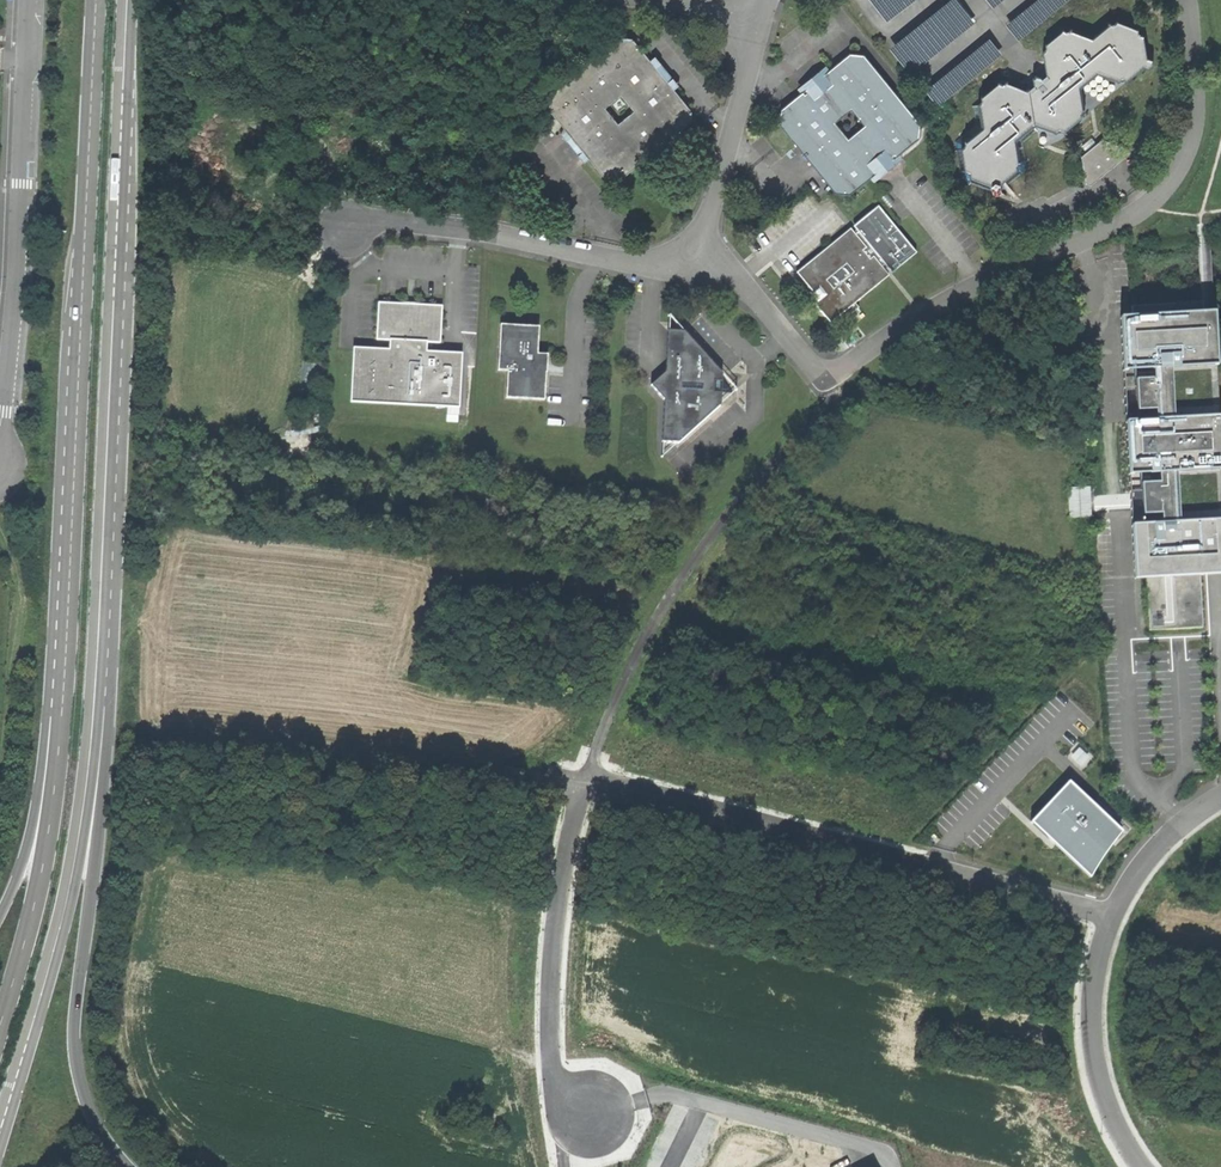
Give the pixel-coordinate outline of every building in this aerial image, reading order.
[(893,21),(923,0),(878,0),(893,21)] [(896,45),(913,71),(984,25),(967,0),(964,0),(896,45)] [(1012,22),(1023,38),(1075,0),(1042,0),(1012,22)] [(1064,132),(1082,118),(1082,113),(1085,110),(1081,88),(1098,74),(1118,82),(1122,80),(1127,81),(1144,67),(1149,69),(1153,65),(1152,60),(1147,58),(1144,37),(1140,34),(1139,30),(1118,22),(1114,24),(1109,23),(1092,37),(1071,29),(1068,31),(1063,30),(1046,44),(1046,49),(1043,52),(1046,74),(1045,75),(1043,74),(1042,75),(1043,77),(1042,78),(1035,75),(1034,76),(1033,77),(1034,84),(1033,85),(1031,84),(1029,85),(1030,88),(1028,90),(1006,81),(1004,83),(999,83),(981,97),(982,100),(978,105),(972,106),(976,124),(955,141),(961,180),(993,191),(993,194),(998,196),(1002,193),(1002,190),(1027,169),(1024,143),(1038,131),(1034,127),(1036,125),(1056,133),(1060,131),(1064,132)] [(550,94),(548,110),(572,138),(568,141),(580,156),(584,152),(586,155),(588,157),(590,160),(593,163),(605,179),(620,180),(633,169),(663,145),(689,124),(690,109),(685,102),(674,90),(671,86),(668,83),(673,79),(668,73),(661,64),(656,68),(653,64),(650,61),(645,54),(639,47),(633,40),(619,38),(584,66),(550,94)] [(942,105),(1010,55),(998,40),(931,89),(942,105)] [(919,139),(921,125),(865,55),(850,54),(825,74),(820,70),(812,77),(804,83),(808,88),(781,110),(780,124),(837,193),(851,195),(872,177),(876,182),(888,172),(902,159),(899,155),(919,139)] [(1086,184),(1091,185),(1129,154),(1128,150),(1103,139),(1082,157),(1086,184)] [(1104,211),(1108,207),(1106,203),(1091,198),(1087,200),(1089,207),(1104,211)] [(916,253),(878,207),(853,227),(858,233),(855,235),(850,230),(797,273),(815,296),(819,300),(815,304),(830,323),(845,311),(855,303),(889,276),(884,269),(887,267),(892,273),(916,253)] [(462,353),(427,351),(427,342),(440,343),(442,306),(410,304),(378,302),(376,340),(390,340),(389,349),(353,347),(351,402),(448,407),(459,408),(462,353)] [(859,308),(855,303),(845,311),(849,316),(859,308)] [(1202,627),(1199,575),(1215,575),(1220,574),(1220,475),(1213,313),(1201,313),(1200,304),(1130,307),(1131,317),(1120,318),(1134,578),(1145,578),(1148,630),(1202,627)] [(546,355),(538,354),(539,327),(500,325),(498,370),(507,371),(506,398),(545,400),(546,373),(545,373),(545,368),(546,355)] [(721,392),(732,393),(726,385),(722,381),(723,370),(685,329),(670,329),(668,331),(666,371),(650,385),(664,399),(662,440),(663,442),(679,443),(721,405),(721,392)] [(1089,487),(1068,488),(1070,518),(1091,517),(1089,487)] [(1081,745),(1069,754),(1080,768),(1092,759),(1081,745)] [(1069,781),(1031,822),(1052,842),(1090,877),(1104,855),(1121,831),(1069,781)]
